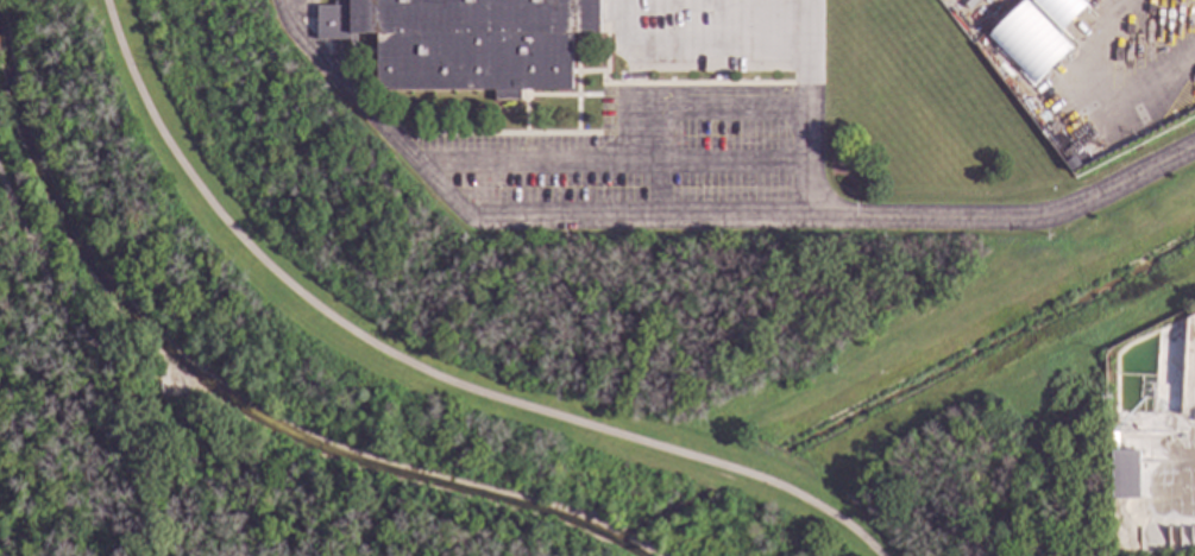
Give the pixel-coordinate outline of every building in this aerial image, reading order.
[(351,31),(351,0),(599,0),(599,31),(572,31),(572,89),(520,89),(520,99),(495,99),(495,89),(378,89),(378,31),(351,31)] [(1070,48),(1025,0),(1023,0),(986,36),(1032,84),(1070,48)] [(1089,7),(1082,0),(1030,0),(1062,33),(1089,7)] [(1138,498),(1138,450),(1111,450),(1112,499),(1138,498)]
